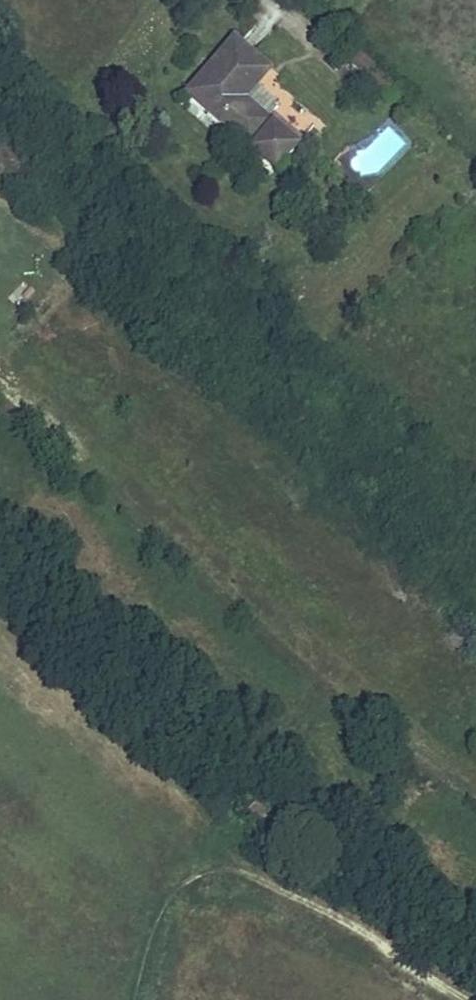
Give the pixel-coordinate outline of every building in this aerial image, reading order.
[(248,71),(211,39),(186,68),(196,78),(175,100),(254,172),(279,146),(244,116),(225,99),(248,71)] [(175,100),(196,78),(186,68),(165,90),(175,100)] [(248,71),(225,99),(244,116),(267,88),(248,71)]
